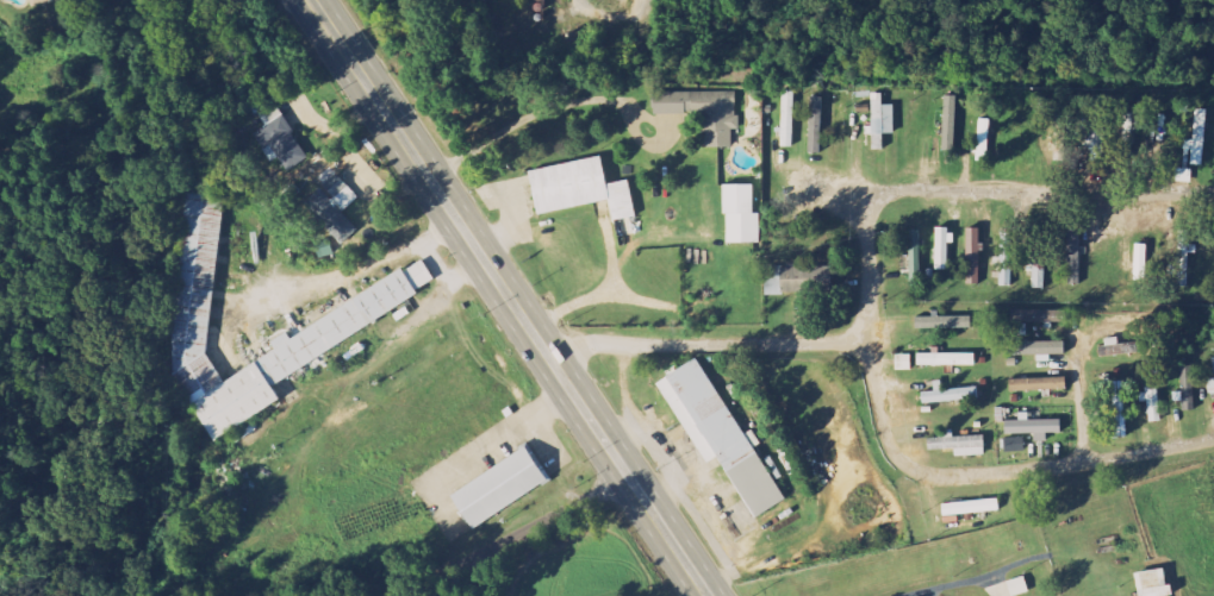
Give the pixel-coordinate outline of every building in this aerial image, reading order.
[(796,91),(782,91),(781,147),(795,148),(796,91)] [(737,92),(652,92),(653,115),(704,114),(704,148),(732,148),(732,130),(738,130),(737,92)] [(895,105),(883,105),(884,94),(873,94),(872,150),(884,150),(885,134),(895,135),(895,105)] [(955,152),(957,96),(944,96),(942,151),(955,152)] [(823,98),(811,98),(809,153),(821,154),(823,98)] [(264,150),(271,146),(287,172),(309,158),(274,103),(257,113),(266,127),(254,135),(264,150)] [(1204,166),(1207,110),(1195,110),(1193,141),(1187,141),(1186,165),(1204,166)] [(1136,159),(1137,114),(1124,114),(1123,159),(1136,159)] [(1089,169),(1104,169),(1106,118),(1091,117),(1089,169)] [(528,170),(535,215),(609,202),(612,222),(635,218),(628,181),(605,185),(601,158),(528,170)] [(359,198),(334,171),(301,201),(342,246),(359,230),(343,213),(359,198)] [(753,214),(753,185),(723,185),(723,214),(727,214),(726,243),(760,243),(761,214),(753,214)] [(224,193),(185,189),(166,364),(210,443),(282,403),(271,381),(439,289),(423,261),(404,271),(406,271),(289,336),(287,333),(270,343),(275,352),(221,382),(206,355),(224,193)] [(1001,228),(1000,286),(1012,286),(1013,229),(1001,228)] [(968,285),(980,285),(981,229),(969,229),(968,285)] [(1069,229),(1068,285),(1080,285),(1081,229),(1069,229)] [(936,270),(949,270),(949,243),(956,243),(956,230),(936,230),(936,270)] [(911,287),(923,287),(921,231),(909,232),(911,287)] [(1189,231),(1178,231),(1178,287),(1188,287),(1188,254),(1196,254),(1196,245),(1188,245),(1189,231)] [(1034,259),(1028,259),(1028,272),(1034,272),(1033,289),(1045,289),(1047,233),(1034,233),(1034,259)] [(765,294),(822,293),(821,268),(765,269),(765,294)] [(1039,321),(1039,311),(1012,311),(1012,321),(1039,321)] [(973,329),(972,315),(933,316),(933,318),(916,318),(916,330),(973,329)] [(1009,357),(1041,355),(1041,362),(1045,362),(1045,356),(1065,355),(1064,342),(1009,343),(1009,357)] [(917,366),(975,367),(975,353),(932,353),(932,355),(917,354),(917,366)] [(911,356),(896,356),(896,372),(911,371),(911,356)] [(657,382),(706,465),(718,458),(754,519),(783,502),(700,357),(657,382)] [(1182,393),(1174,393),(1175,403),(1182,402),(1182,412),(1196,411),(1193,367),(1181,367),(1182,393)] [(1010,380),(1010,392),(1066,390),(1066,378),(1010,380)] [(980,388),(942,390),(941,381),(933,382),(934,392),(921,393),(922,404),(981,400),(980,388)] [(1114,438),(1125,438),(1124,382),(1113,383),(1114,438)] [(1145,383),(1145,393),(1140,394),(1141,403),(1148,402),(1149,423),(1161,422),(1159,383),(1145,383)] [(1006,435),(1035,435),(1035,442),(1048,442),(1048,434),(1060,434),(1061,421),(1033,421),(1033,414),(1020,413),(1020,422),(1006,422),(1006,435)] [(954,450),(955,457),(985,456),(984,436),(953,437),(952,430),(939,431),(939,439),(928,439),(929,451),(954,450)] [(1004,439),(1005,452),(1024,452),(1024,438),(1004,439)] [(448,493),(467,529),(550,483),(531,448),(448,493)] [(942,504),(943,515),(1000,513),(1000,501),(942,504)] [(1165,569),(1135,574),(1138,595),(1169,595),(1165,569)] [(1029,594),(1025,578),(1008,582),(1011,595),(1019,595),(1029,594)]
